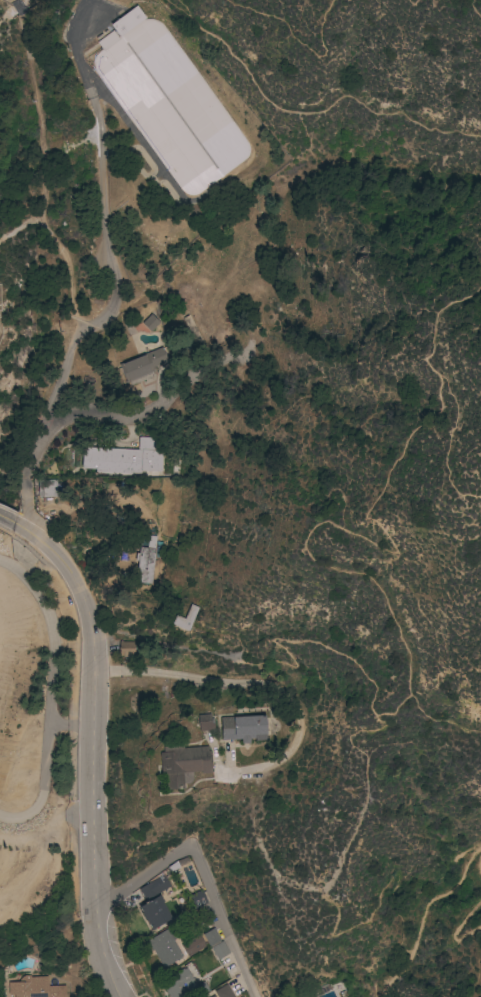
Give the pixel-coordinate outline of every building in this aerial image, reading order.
[(119,37),(111,25),(120,18),(117,13),(123,9),(126,14),(137,6),(146,18),(119,37)] [(95,62),(122,40),(150,18),(165,25),(253,147),(254,157),(195,196),(182,193),(94,70),(95,62)] [(104,51),(97,42),(109,34),(109,33),(112,31),(112,32),(113,31),(120,40),(104,51)] [(151,314),(160,323),(151,332),(142,323),(151,314)] [(144,355),(162,348),(168,362),(153,368),(155,372),(152,373),(153,377),(130,386),(129,382),(126,383),(119,365),(122,363),(123,364),(144,355)] [(139,450),(139,438),(152,438),(152,450),(161,451),(160,472),(141,471),(141,474),(96,472),(96,469),(82,469),(82,451),(86,451),(86,448),(139,450)] [(38,497),(38,481),(57,480),(58,497),(38,497)] [(151,584),(135,582),(140,547),(147,548),(149,536),(157,537),(155,549),(156,549),(151,584)] [(187,632),(171,624),(175,615),(183,619),(191,604),(198,608),(187,632)] [(135,642),(135,656),(130,656),(130,657),(123,657),(123,656),(120,656),(120,641),(123,641),(123,642),(135,642)] [(210,714),(210,719),(213,719),(214,730),(199,732),(197,715),(210,714)] [(222,740),(220,718),(266,715),(267,740),(255,741),(255,739),(250,739),(250,743),(242,744),(241,739),(222,740)] [(207,747),(207,758),(210,757),(211,773),(201,774),(201,771),(182,773),(183,789),(165,790),(164,775),(160,776),(158,753),(172,752),(172,749),(207,747)] [(164,875),(171,887),(146,901),(139,889),(164,875)] [(202,890),(208,903),(195,909),(189,896),(202,890)] [(141,914),(142,913),(140,909),(139,909),(139,908),(160,896),(163,901),(162,902),(172,919),(152,931),(150,929),(151,928),(149,924),(148,925),(141,914)] [(221,941),(210,947),(203,935),(214,928),(221,941)] [(153,950),(152,951),(146,942),(167,929),(183,957),(164,968),(153,950)] [(230,953),(218,960),(211,948),(223,941),(230,953)] [(199,992),(191,996),(169,996),(164,989),(166,988),(165,986),(167,985),(168,985),(174,981),(172,977),(178,973),(178,972),(183,968),(184,969),(186,968),(197,986),(204,981),(209,990),(202,995),(199,992)] [(66,986),(66,996),(15,996),(15,995),(9,995),(9,983),(21,982),(21,979),(23,977),(26,976),(29,976),(31,976),(32,977),(48,977),(48,986),(66,986)] [(226,984),(235,996),(217,996),(214,992),(226,984)]
